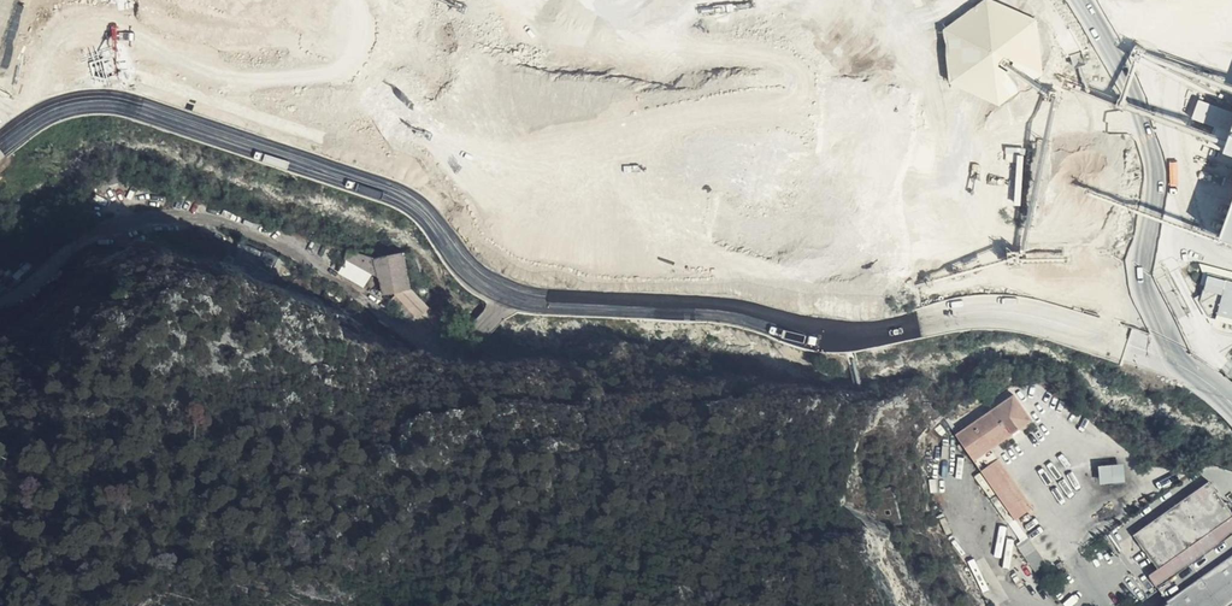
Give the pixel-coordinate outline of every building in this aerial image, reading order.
[(1044,82),(1040,26),(988,2),(943,34),(949,89),(1000,112),(1033,89),(1044,82)] [(1219,251),(1231,255),(1231,215),(1219,251)] [(388,303),(407,322),(415,315),(418,318),(430,306),(413,288),(405,251),(374,256),(370,256),(348,249),(345,257),(373,273),(377,274),(381,295),(393,293),(396,296),(388,303)] [(1210,273),(1203,297),(1211,313),(1231,319),(1231,279),(1210,273)] [(990,443),(992,447),(1032,417),(1014,390),(981,413),(985,427),(990,443)] [(1011,506),(1023,495),(993,452),(997,466),(1003,481),(1010,505),(1011,506)] [(1118,481),(1116,461),(1099,464),(1100,482),(1118,481)] [(1158,567),(1231,514),(1231,513),(1209,480),(1134,534),(1158,567)] [(1011,506),(1015,519),(1033,507),(1023,495),(1011,506)] [(1231,533),(1231,514),(1158,567),(1167,581),(1231,533)] [(1231,605),(1231,533),(1167,581),(1157,588),(1167,601),(1161,605),(1230,605),(1231,605)] [(1023,547),(1026,557),(1043,579),(1053,572),(1032,541),(1023,547)]
